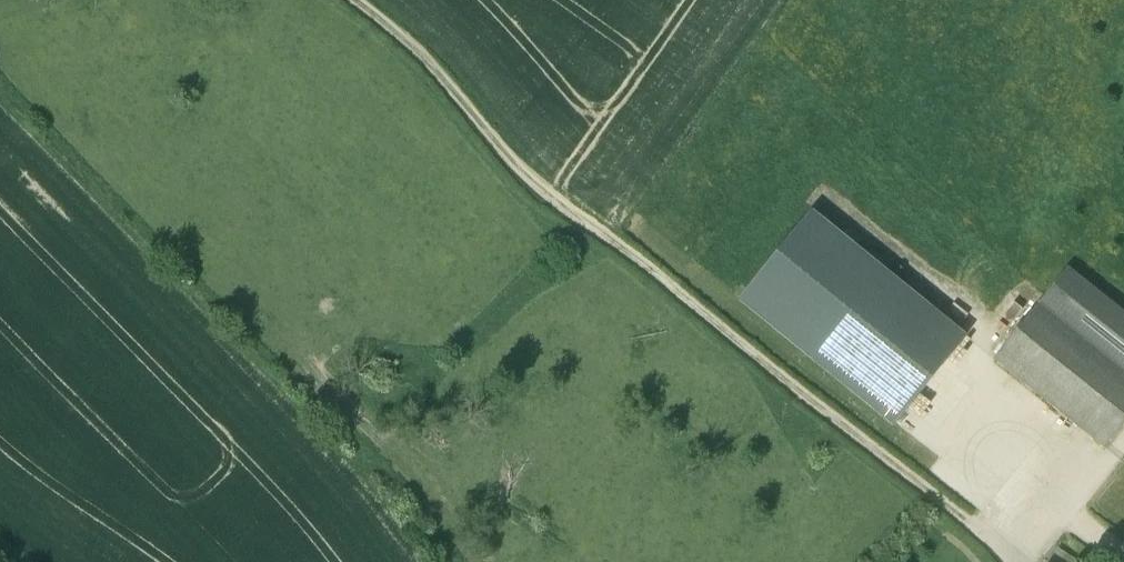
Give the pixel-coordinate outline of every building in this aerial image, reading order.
[(811,210),(749,286),(903,411),(966,337),(811,210)] [(1068,265),(993,360),(1104,449),(1123,423),(1123,309),(1068,265)] [(1075,559),(1058,548),(1049,561),(1073,561),(1075,559)]
